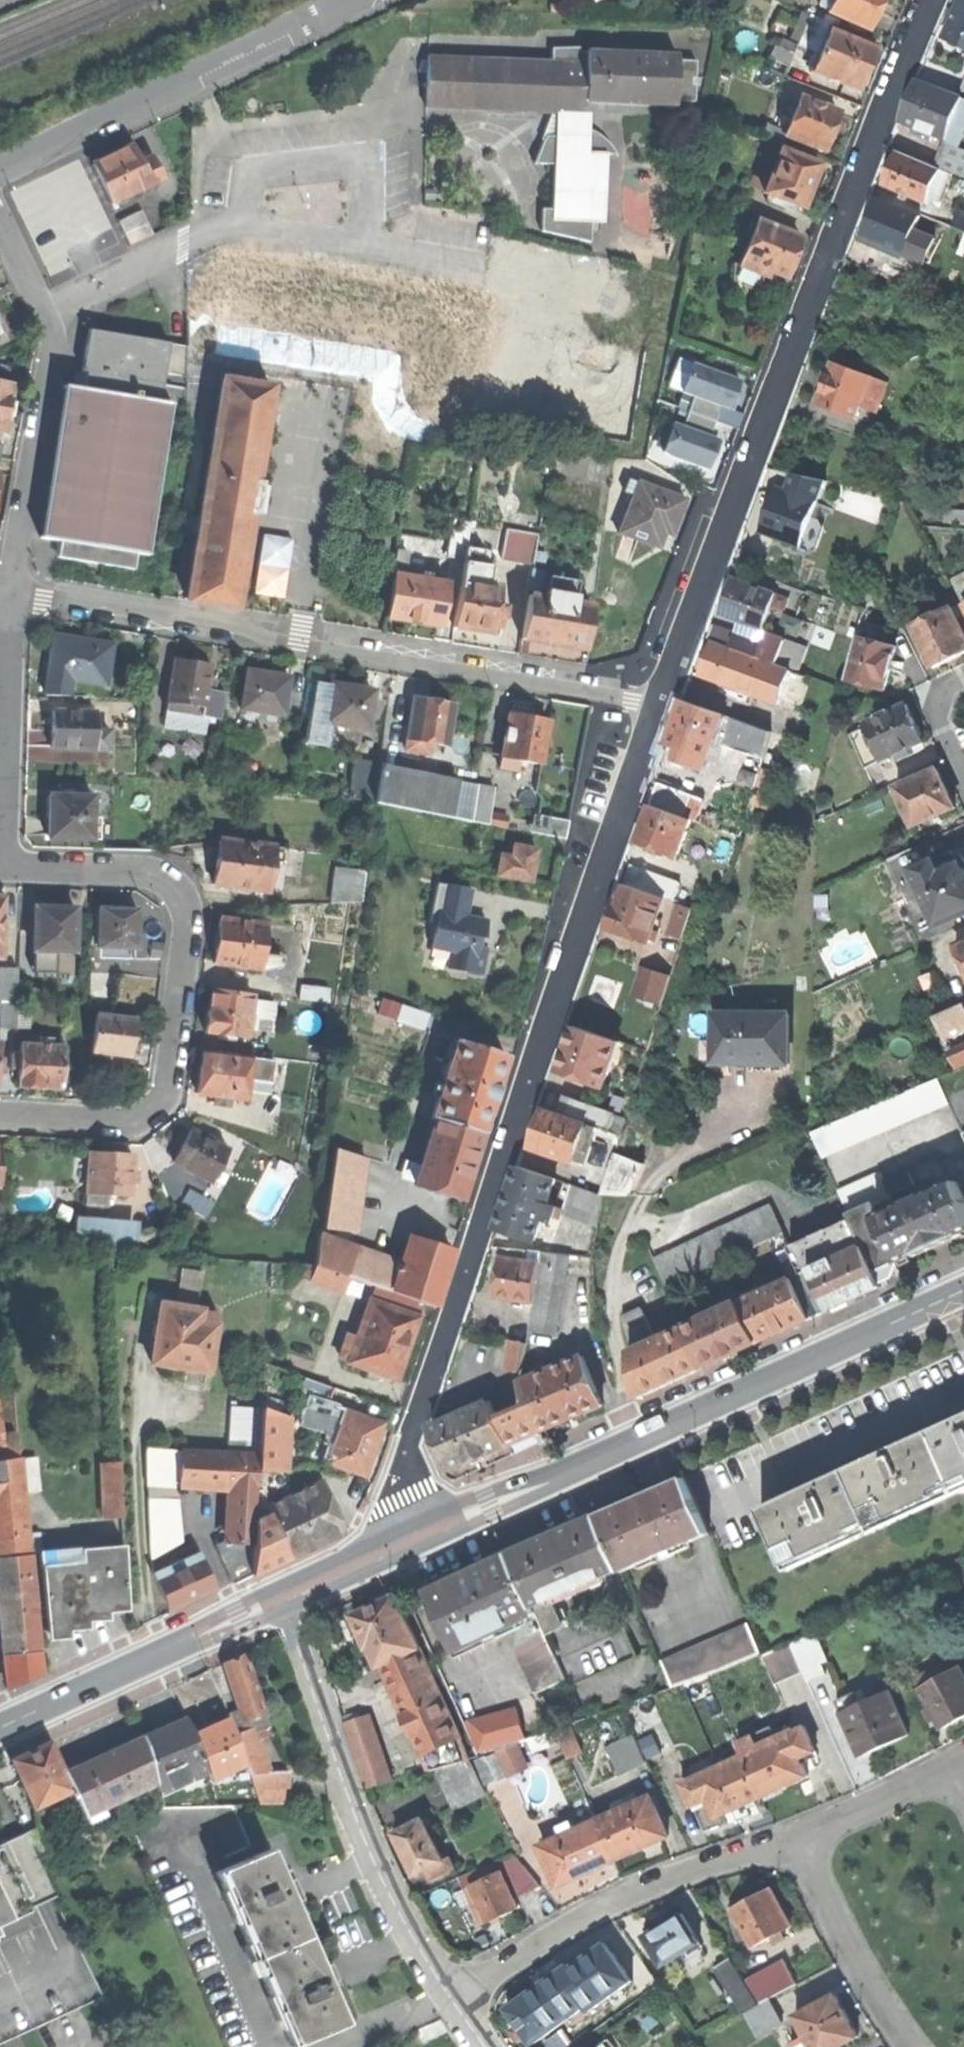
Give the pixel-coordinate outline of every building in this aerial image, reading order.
[(869,28),(877,10),(881,0),(821,0),(820,3),(830,7),(828,11),(869,28)] [(963,47),(963,0),(960,0),(953,14),(943,37),(963,47)] [(801,37),(819,45),(820,43),(822,43),(828,28),(831,22),(810,14),(801,37)] [(690,25),(690,40),(714,40),(714,25),(690,25)] [(874,47),(828,28),(822,43),(820,43),(819,45),(816,52),(819,53),(812,70),(858,88),(860,82),(864,81),(867,74),(865,71),(868,61),(874,47)] [(549,43),(549,63),(585,65),(586,51),(572,51),(572,44),(549,43)] [(586,49),(586,51),(585,65),(584,111),(584,114),(587,114),(587,98),(672,101),(672,105),(675,105),(675,98),(677,56),(677,53),(674,53),(674,56),(589,53),(590,49),(586,49)] [(427,55),(425,108),(427,108),(427,105),(557,110),(584,111),(585,65),(549,63),(430,59),(430,55),(427,55)] [(696,57),(677,56),(675,98),(694,99),(695,83),(691,83),(692,76),(695,77),(696,57)] [(934,134),(947,139),(953,124),(963,98),(917,79),(908,100),(900,120),(916,126),(934,134)] [(785,134),(823,149),(831,129),(838,112),(800,97),(785,134)] [(963,98),(953,124),(963,129),(963,98)] [(582,124),(584,114),(584,111),(557,110),(556,133),(544,133),(534,161),(555,162),(553,206),(541,206),(540,229),(590,240),(590,218),(600,217),(603,152),(613,152),(615,155),(617,155),(612,146),(607,140),(593,128),(582,124)] [(782,141),(785,134),(766,126),(763,133),(782,141)] [(932,140),(934,134),(916,126),(913,133),(932,140)] [(757,170),(770,176),(779,152),(766,146),(757,170)] [(106,200),(108,204),(147,185),(137,165),(129,147),(109,157),(90,166),(106,200)] [(943,168),(952,172),(963,177),(963,153),(951,148),(943,168)] [(817,165),(780,150),(779,152),(770,176),(763,192),(801,207),(806,194),(810,185),(817,188),(823,172),(816,169),(817,165)] [(890,169),(884,186),(928,203),(931,195),(941,200),(952,172),(943,168),(898,151),(890,169)] [(87,209),(106,200),(90,166),(85,156),(65,166),(48,175),(69,218),(87,209)] [(149,159),(137,165),(147,185),(159,180),(149,159)] [(863,237),(905,253),(914,230),(920,216),(878,199),(871,218),(863,237)] [(112,212),(108,204),(106,200),(87,209),(93,221),(112,212)] [(117,221),(121,231),(129,246),(152,235),(140,210),(117,221)] [(958,214),(953,227),(963,231),(963,216),(958,214)] [(758,221),(740,266),(756,273),(758,267),(769,271),(784,277),(792,257),(800,238),(758,221)] [(935,238),(914,230),(905,253),(926,261),(935,238)] [(94,244),(102,259),(129,246),(121,231),(94,244)] [(209,298),(292,311),(372,324),(429,333),(436,292),(436,288),(377,279),(376,282),(357,279),(358,275),(296,265),(296,269),(277,266),(277,262),(216,253),(209,298)] [(756,291),(762,275),(756,273),(740,266),(734,264),(728,280),(756,291)] [(767,277),(769,271),(758,267),(756,273),(762,275),(767,277)] [(415,423),(465,431),(479,342),(474,341),(480,299),(436,292),(429,333),(425,359),(415,423)] [(287,337),(368,350),(372,324),(292,311),(287,337)] [(368,350),(399,355),(425,359),(429,333),(372,324),(368,350)] [(83,371),(88,372),(163,385),(165,374),(170,344),(89,330),(86,351),(83,371)] [(644,350),(554,337),(540,427),(630,441),(644,350)] [(186,347),(170,344),(165,374),(185,377),(186,347)] [(413,440),(415,423),(425,359),(399,355),(387,436),(413,440)] [(694,361),(683,390),(696,395),(722,404),(732,407),(742,378),(694,361)] [(825,385),(818,405),(856,419),(860,406),(871,377),(833,363),(825,385)] [(11,385),(14,369),(0,366),(0,383),(11,385)] [(88,372),(85,390),(160,402),(163,385),(88,372)] [(886,382),(871,377),(860,406),(875,411),(886,382)] [(222,380),(216,419),(229,421),(228,431),(262,436),(270,388),(222,380)] [(3,431),(5,420),(9,393),(11,385),(0,383),(0,431),(3,431)] [(185,388),(163,385),(160,402),(171,404),(185,406),(185,388)] [(40,536),(40,539),(60,542),(135,554),(149,556),(150,554),(148,553),(171,404),(160,402),(85,390),(66,387),(42,536),(40,536)] [(15,394),(9,393),(5,420),(11,421),(13,409),(15,394)] [(696,395),(691,409),(717,418),(722,404),(696,395)] [(717,418),(691,409),(685,424),(712,433),(717,418)] [(216,419),(194,552),(242,560),(249,513),(254,513),(259,485),(255,484),(262,436),(228,431),(229,421),(216,419)] [(685,424),(675,420),(664,450),(710,466),(721,436),(712,433),(685,424)] [(762,533),(802,546),(823,484),(793,474),(787,492),(776,489),(770,507),(762,533)] [(623,493),(632,496),(637,482),(628,479),(623,493)] [(618,534),(657,549),(663,533),(669,517),(677,520),(684,500),(637,482),(632,496),(618,534)] [(945,524),(963,525),(963,511),(946,510),(945,524)] [(674,528),(677,520),(669,517),(663,533),(671,536),(674,528)] [(447,557),(463,560),(465,552),(465,548),(469,522),(452,519),(447,557)] [(504,529),(501,558),(534,563),(538,533),(504,529)] [(133,568),(135,554),(60,542),(58,556),(56,556),(56,558),(135,571),(135,568),(133,568)] [(465,548),(465,552),(493,556),(493,552),(465,548)] [(395,550),(391,575),(403,577),(406,552),(395,550)] [(187,601),(234,608),(242,560),(194,552),(187,601)] [(463,560),(462,568),(490,572),(493,556),(465,552),(463,560)] [(462,568),(460,580),(489,584),(490,572),(462,568)] [(952,579),(963,604),(963,573),(952,579)] [(412,622),(440,626),(446,583),(428,580),(420,579),(403,577),(391,575),(385,618),(412,622)] [(548,577),(546,591),(576,596),(578,581),(548,577)] [(473,631),(492,634),(494,618),(503,619),(505,608),(497,606),(500,586),(489,584),(460,580),(453,628),(473,631)] [(722,614),(761,628),(773,595),(734,581),(728,599),(722,614)] [(528,595),(521,639),(551,643),(585,648),(591,604),(575,602),(576,596),(546,591),(545,598),(528,595)] [(963,653),(963,630),(953,608),(914,627),(934,667),(954,658),(963,653)] [(862,621),(858,636),(882,643),(886,628),(862,621)] [(707,641),(712,642),(732,650),(737,635),(738,633),(713,624),(707,641)] [(737,635),(732,650),(752,657),(757,659),(762,645),(737,635)] [(762,645),(757,659),(777,665),(785,643),(765,636),(762,645)] [(846,682),(884,692),(890,672),(896,647),(882,643),(858,636),(846,682)] [(47,676),(104,684),(110,645),(53,637),(50,654),(47,676)] [(732,650),(712,642),(706,660),(700,677),(740,691),(752,657),(732,650)] [(757,659),(752,657),(740,691),(778,705),(790,670),(777,665),(757,659)] [(200,707),(203,708),(208,676),(209,665),(191,662),(172,659),(166,702),(200,707)] [(240,708),(282,714),(282,712),(285,689),(287,677),(266,674),(246,671),(240,708)] [(214,677),(208,676),(203,708),(200,707),(199,715),(206,716),(219,718),(223,693),(211,691),(214,677)] [(344,726),(366,729),(372,691),(344,686),(317,682),(311,721),(344,726)] [(305,692),(285,689),(282,712),(302,715),(305,692)] [(431,744),(446,746),(452,704),(432,701),(412,698),(406,740),(422,743),(431,744)] [(199,715),(200,707),(166,702),(164,710),(166,710),(199,715)] [(682,750),(707,759),(722,715),(682,702),(675,723),(667,744),(682,750)] [(866,728),(881,762),(896,756),(911,749),(924,743),(916,725),(907,705),(864,724),(866,728)] [(203,733),(206,716),(199,715),(166,710),(163,727),(203,733)] [(51,730),(50,749),(95,750),(96,730),(96,712),(51,712),(51,730)] [(499,768),(514,770),(516,760),(541,765),(549,720),(529,717),(509,713),(499,768)] [(341,748),(344,726),(311,721),(308,743),(341,748)] [(733,721),(724,749),(763,761),(772,733),(733,721)] [(864,770),(881,762),(866,728),(849,735),(864,770)] [(110,730),(96,730),(95,750),(110,750),(110,730)] [(405,751),(421,753),(422,743),(406,740),(405,751)] [(429,754),(431,744),(422,743),(421,753),(429,754)] [(913,755),(911,749),(896,756),(899,762),(913,755)] [(703,772),(707,759),(682,750),(678,762),(703,772)] [(358,801),(375,803),(379,762),(354,759),(350,798),(358,799),(358,801)] [(375,803),(451,818),(458,783),(381,769),(375,803)] [(775,775),(761,771),(752,805),(766,809),(775,775)] [(897,790),(914,827),(955,809),(946,789),(938,771),(897,790)] [(224,786),(236,787),(237,777),(225,776),(224,786)] [(451,818),(470,822),(477,787),(458,783),(451,818)] [(470,822),(487,825),(489,813),(494,786),(478,783),(477,787),(470,822)] [(658,785),(650,807),(684,819),(691,797),(658,785)] [(703,801),(691,797),(684,819),(691,821),(695,823),(703,801)] [(49,818),(49,840),(100,841),(101,819),(91,819),(91,798),(49,798),(49,818)] [(637,845),(677,859),(691,821),(684,819),(650,807),(643,826),(637,845)] [(508,817),(489,813),(487,825),(505,829),(508,817)] [(531,834),(564,840),(567,822),(534,816),(531,834)] [(214,885),(268,892),(272,862),(282,863),(284,849),(219,841),(216,865),(214,885)] [(495,876),(530,883),(532,870),(536,850),(513,846),(511,858),(499,855),(495,876)] [(938,929),(963,917),(963,860),(956,864),(951,853),(911,870),(938,929)] [(630,868),(623,886),(652,896),(658,878),(630,868)] [(330,870),(331,903),(362,903),(365,871),(330,870)] [(658,878),(652,896),(664,901),(674,904),(680,885),(658,878)] [(447,968),(482,975),(487,948),(481,947),(476,946),(478,937),(483,938),(486,922),(465,918),(470,891),(436,884),(429,923),(435,924),(431,948),(450,951),(447,968)] [(608,931),(649,945),(652,938),(653,933),(664,901),(652,896),(623,886),(616,908),(608,931)] [(694,911),(679,907),(669,937),(684,942),(694,911)] [(33,952),(73,954),(75,911),(53,910),(35,909),(33,952)] [(99,947),(136,948),(137,931),(137,911),(100,910),(99,947)] [(214,964),(260,969),(262,955),(265,925),(218,920),(216,942),(214,964)] [(954,947),(962,965),(956,968),(961,980),(963,978),(963,943),(954,947)] [(279,957),(262,955),(260,969),(279,962),(279,957)] [(17,1002),(18,969),(0,969),(0,970),(0,1002),(17,1002)] [(635,998),(663,1007),(672,979),(644,970),(635,998)] [(88,974),(88,997),(103,997),(104,974),(88,974)] [(206,1021),(204,1033),(224,1035),(223,1043),(235,1045),(236,1037),(247,1038),(249,1021),(250,1010),(252,996),(211,991),(209,1011),(207,1011),(206,1021)] [(17,1002),(0,1002),(0,1029),(16,1030),(17,1002)] [(426,1028),(431,1014),(402,1005),(397,1019),(426,1028)] [(942,1041),(963,1032),(963,1009),(963,1006),(933,1019),(942,1041)] [(260,1011),(250,1010),(249,1021),(258,1022),(260,1011)] [(715,1014),(715,1063),(788,1064),(789,1044),(789,1015),(715,1014)] [(135,1021),(97,1016),(92,1053),(131,1057),(133,1040),(135,1021)] [(560,1074),(605,1090),(620,1045),(575,1030),(568,1050),(560,1074)] [(39,1039),(39,1047),(52,1048),(53,1039),(39,1039)] [(437,1120),(482,1134),(493,1099),(506,1057),(455,1041),(431,1118),(437,1120)] [(41,1088),(62,1089),(64,1048),(52,1048),(39,1047),(21,1046),(20,1055),(12,1055),(11,1070),(20,1070),(19,1089),(30,1089),(41,1090),(41,1088)] [(949,1057),(955,1070),(963,1066),(963,1051),(949,1057)] [(199,1074),(197,1095),(214,1097),(214,1105),(228,1106),(229,1098),(245,1100),(246,1090),(250,1059),(201,1053),(199,1074)] [(274,1061),(250,1059),(246,1090),(271,1093),(274,1061)] [(813,1131),(823,1156),(949,1103),(938,1078),(813,1131)] [(551,1096),(546,1112),(573,1121),(578,1106),(551,1096)] [(618,1119),(578,1106),(573,1121),(590,1126),(601,1130),(612,1134),(618,1119)] [(533,1150),(577,1165),(577,1162),(590,1126),(573,1121),(546,1112),(539,1133),(533,1150)] [(627,1122),(618,1119),(612,1134),(622,1137),(627,1122)] [(472,1167),(482,1134),(437,1120),(422,1167),(418,1180),(416,1187),(461,1201),(472,1167)] [(601,1130),(590,1126),(577,1162),(589,1166),(601,1130)] [(172,1163),(211,1183),(228,1151),(189,1131),(180,1147),(172,1163)] [(331,1231),(329,1240),(357,1250),(365,1159),(333,1149),(323,1229),(331,1231)] [(74,1187),(83,1188),(86,1155),(77,1154),(74,1187)] [(87,1207),(108,1208),(108,1196),(129,1197),(131,1156),(108,1155),(89,1154),(87,1207)] [(616,1156),(602,1198),(629,1199),(643,1166),(616,1156)] [(402,1174),(418,1180),(422,1167),(406,1162),(402,1174)] [(497,1231),(535,1244),(541,1224),(547,1207),(556,1182),(518,1168),(507,1202),(497,1231)] [(907,1168),(883,1179),(890,1194),(914,1183),(907,1168)] [(837,1191),(848,1215),(871,1204),(891,1195),(890,1194),(883,1179),(880,1171),(837,1191)] [(156,1178),(165,1203),(177,1199),(168,1174),(156,1178)] [(876,1216),(897,1261),(912,1254),(913,1255),(938,1244),(962,1233),(961,1231),(963,1230),(963,1196),(956,1179),(876,1216)] [(562,1216),(599,1228),(602,1198),(572,1188),(562,1216)] [(848,1215),(850,1218),(862,1244),(874,1271),(897,1261),(876,1216),(871,1204),(848,1215)] [(556,1210),(547,1207),(541,1224),(551,1226),(556,1210)] [(655,1267),(666,1291),(784,1236),(773,1212),(655,1267)] [(788,1246),(801,1273),(810,1268),(862,1244),(850,1218),(788,1246)] [(76,1221),(75,1239),(116,1242),(117,1223),(76,1221)] [(133,1224),(117,1223),(116,1242),(75,1239),(74,1249),(131,1253),(133,1224)] [(349,1278),(374,1288),(392,1294),(402,1265),(357,1250),(329,1240),(319,1237),(314,1267),(349,1278)] [(402,1265),(392,1294),(423,1304),(435,1309),(454,1253),(410,1239),(402,1265)] [(862,1244),(810,1268),(829,1310),(851,1300),(881,1286),(874,1271),(862,1244)] [(543,1252),(540,1264),(539,1268),(567,1272),(570,1255),(543,1252)] [(493,1297),(533,1304),(539,1268),(540,1264),(499,1257),(496,1279),(493,1297)] [(344,1293),(349,1278),(314,1267),(309,1281),(344,1293)] [(181,1268),(176,1305),(197,1308),(202,1271),(181,1268)] [(567,1272),(539,1268),(533,1304),(529,1331),(557,1335),(567,1272)] [(810,1268),(801,1273),(820,1314),(829,1310),(810,1268)] [(801,1273),(791,1277),(810,1319),(820,1314),(801,1273)] [(791,1277),(740,1301),(759,1342),(788,1329),(810,1319),(791,1277)] [(734,1287),(687,1308),(694,1322),(740,1301),(734,1287)] [(374,1288),(369,1303),(418,1319),(423,1304),(392,1294),(374,1288)] [(694,1322),(685,1326),(704,1367),(732,1355),(759,1342),(740,1301),(694,1322)] [(178,1367),(209,1371),(217,1311),(197,1308),(176,1305),(160,1303),(157,1322),(156,1322),(154,1337),(156,1337),(152,1363),(178,1367)] [(349,1365),(397,1381),(407,1351),(418,1319),(369,1303),(349,1365)] [(619,1316),(634,1350),(655,1340),(640,1307),(619,1316)] [(679,1313),(685,1326),(694,1322),(687,1308),(679,1313)] [(630,1351),(635,1398),(672,1382),(704,1367),(685,1326),(655,1340),(634,1350),(630,1351)] [(505,1380),(520,1382),(526,1343),(511,1341),(505,1380)] [(521,1383),(531,1404),(542,1431),(569,1419),(604,1404),(583,1356),(521,1383)] [(300,1397),(309,1400),(329,1406),(334,1390),(305,1380),(300,1397)] [(262,1394),(261,1411),(278,1417),(283,1401),(262,1394)] [(300,1429),(326,1437),(330,1428),(335,1429),(337,1420),(334,1419),(337,1409),(329,1406),(309,1400),(300,1429)] [(431,1426),(450,1471),(478,1458),(510,1445),(498,1418),(491,1400),(470,1409),(453,1417),(431,1426)] [(450,1410),(453,1417),(470,1409),(468,1403),(450,1410)] [(531,1404),(498,1418),(510,1445),(542,1431),(531,1404)] [(258,1472),(286,1474),(289,1421),(278,1417),(261,1411),(259,1454),(258,1472)] [(347,1470),(366,1476),(375,1448),(383,1425),(347,1413),(344,1423),(337,1420),(335,1429),(330,1428),(326,1437),(325,1443),(330,1445),(324,1460),(331,1462),(328,1472),(345,1478),(347,1470)] [(933,1429),(962,1491),(963,1490),(963,1415),(933,1429)] [(962,1491),(933,1429),(882,1453),(847,1469),(875,1531),(962,1491)] [(19,1458),(16,1433),(0,1435),(0,1461),(19,1458)] [(148,1484),(180,1486),(182,1450),(147,1449),(148,1484)] [(230,1488),(233,1488),(257,1490),(258,1472),(259,1454),(182,1450),(180,1486),(230,1488)] [(25,1498),(19,1458),(0,1461),(0,1502),(25,1498)] [(107,1515),(124,1514),(122,1463),(105,1464),(107,1515)] [(875,1531),(847,1469),(797,1492),(762,1508),(773,1532),(791,1570),(875,1531)] [(295,1497),(286,1474),(258,1472),(257,1490),(261,1492),(268,1509),(295,1497)] [(621,1566),(624,1572),(710,1532),(685,1477),(641,1497),(599,1517),(621,1566)] [(271,1525),(287,1560),(314,1548),(334,1538),(332,1533),(326,1519),(332,1516),(334,1515),(320,1485),(295,1497),(268,1509),(265,1510),(271,1525)] [(231,1535),(231,1542),(254,1543),(255,1527),(257,1490),(233,1488),(231,1535)] [(257,1490),(255,1527),(265,1522),(267,1527),(271,1525),(265,1510),(268,1509),(261,1492),(257,1490)] [(25,1498),(0,1502),(0,1556),(32,1551),(25,1498)] [(149,1498),(151,1559),(184,1541),(179,1501),(149,1498)] [(548,1600),(621,1566),(599,1517),(597,1513),(553,1533),(509,1553),(533,1607),(548,1600)] [(339,1530),(332,1516),(326,1519),(332,1533),(339,1530)] [(270,1568),(287,1560),(271,1525),(267,1527),(265,1522),(255,1527),(254,1543),(253,1576),(270,1568)] [(217,1543),(235,1584),(244,1580),(253,1576),(254,1543),(231,1542),(223,1541),(217,1543)] [(50,1630),(50,1632),(51,1640),(73,1638),(72,1630),(81,1629),(90,1628),(90,1621),(91,1621),(129,1617),(129,1608),(125,1543),(43,1551),(50,1630)] [(43,1672),(39,1631),(33,1552),(32,1551),(0,1556),(0,1600),(8,1689),(26,1680),(43,1672)] [(39,1631),(50,1630),(43,1551),(33,1552),(39,1631)] [(154,1573),(157,1579),(203,1558),(200,1552),(154,1573)] [(537,1614),(533,1607),(509,1553),(467,1573),(426,1591),(455,1652),(517,1623),(537,1614)] [(157,1579),(170,1609),(191,1600),(217,1588),(203,1558),(157,1579)] [(372,1646),(382,1667),(421,1649),(393,1590),(380,1595),(371,1600),(375,1606),(354,1616),(369,1648),(372,1646)] [(554,1613),(548,1600),(533,1607),(537,1614),(540,1620),(554,1613)] [(563,1609),(554,1613),(540,1620),(547,1635),(570,1624),(563,1609)] [(548,1637),(547,1635),(540,1620),(537,1614),(517,1623),(519,1651),(548,1637)] [(749,1623),(734,1629),(746,1658),(761,1652),(749,1623)] [(625,1629),(559,1659),(567,1678),(571,1686),(638,1656),(625,1629)] [(734,1629),(719,1635),(731,1665),(746,1658),(734,1629)] [(814,1631),(790,1643),(803,1670),(804,1672),(828,1661),(814,1631)] [(719,1635),(705,1641),(717,1670),(731,1665),(719,1635)] [(559,1659),(548,1637),(519,1651),(537,1691),(567,1678),(559,1659)] [(705,1641),(692,1647),(704,1676),(717,1670),(705,1641)] [(790,1643),(776,1649),(789,1677),(803,1670),(790,1643)] [(692,1647),(677,1653),(689,1682),(704,1676),(692,1647)] [(437,1769),(472,1760),(421,1649),(382,1667),(393,1697),(429,1772),(437,1769)] [(762,1656),(775,1683),(789,1677),(776,1649),(762,1656)] [(241,1711),(244,1721),(251,1719),(266,1714),(245,1653),(233,1658),(225,1662),(241,1711)] [(677,1653),(661,1659),(673,1689),(689,1682),(677,1653)] [(945,1727),(962,1717),(963,1716),(963,1674),(959,1665),(940,1676),(922,1686),(932,1704),(940,1718),(945,1727)] [(917,1676),(922,1686),(940,1676),(935,1666),(917,1676)] [(841,1711),(861,1755),(885,1744),(909,1733),(890,1689),(862,1702),(843,1711),(841,1711)] [(837,1699),(843,1711),(862,1702),(856,1690),(837,1699)] [(518,1704),(469,1720),(480,1754),(529,1737),(518,1704)] [(934,1722),(940,1718),(932,1704),(926,1708),(934,1722)] [(237,1736),(255,1731),(251,1719),(244,1721),(241,1711),(230,1714),(230,1718),(237,1736)] [(270,1725),(266,1714),(251,1719),(255,1731),(270,1725)] [(360,1762),(369,1790),(394,1781),(371,1717),(347,1725),(360,1762)] [(206,1770),(202,1749),(196,1731),(187,1718),(164,1727),(123,1745),(100,1756),(119,1797),(158,1777),(179,1770),(182,1779),(206,1770)] [(211,1775),(246,1763),(240,1745),(237,1736),(230,1718),(214,1724),(196,1731),(202,1749),(211,1775)] [(662,1721),(634,1734),(647,1761),(675,1748),(662,1721)] [(272,1734),(270,1725),(255,1731),(237,1736),(240,1745),(257,1739),(272,1734)] [(557,1732),(568,1757),(582,1751),(571,1726),(557,1732)] [(794,1731),(788,1733),(799,1757),(816,1749),(806,1727),(795,1732),(794,1731)] [(738,1743),(744,1755),(763,1797),(778,1790),(788,1786),(787,1783),(807,1774),(799,1757),(788,1733),(767,1743),(762,1732),(738,1743)] [(634,1734),(620,1740),(633,1768),(647,1761),(634,1734)] [(270,1772),(257,1739),(240,1745),(246,1763),(249,1773),(270,1772)] [(607,1747),(619,1774),(633,1768),(620,1740),(607,1747)] [(34,1807),(72,1789),(64,1773),(49,1742),(28,1752),(12,1760),(21,1780),(34,1807)] [(714,1754),(719,1767),(744,1755),(738,1743),(714,1754)] [(515,1744),(500,1752),(512,1776),(527,1768),(515,1744)] [(500,1752),(487,1758),(498,1780),(499,1783),(512,1776),(500,1752)] [(484,1754),(472,1760),(481,1777),(486,1786),(498,1780),(487,1758),(484,1754)] [(684,1783),(694,1805),(710,1797),(718,1816),(739,1806),(740,1808),(749,1804),(763,1797),(744,1755),(719,1767),(684,1783)] [(84,1814),(119,1797),(100,1756),(64,1773),(72,1789),(84,1814)] [(481,1777),(472,1760),(437,1769),(449,1792),(481,1777)] [(287,1772),(270,1772),(249,1773),(254,1787),(288,1786),(287,1772)] [(486,1786),(481,1777),(449,1792),(457,1808),(489,1792),(486,1786)] [(613,1804),(616,1812),(639,1802),(635,1794),(613,1804)] [(616,1812),(597,1821),(615,1859),(642,1847),(670,1834),(652,1796),(639,1802),(616,1812)] [(233,1803),(203,1804),(204,1833),(216,1833),(233,1803)] [(246,1832),(233,1803),(216,1833),(220,1843),(246,1832)] [(164,1805),(157,1808),(167,1837),(176,1833),(176,1804),(164,1805)] [(203,1804),(190,1804),(190,1833),(204,1833),(203,1804)] [(28,1841),(30,1844),(43,1837),(34,1816),(20,1823),(25,1833),(28,1841)] [(408,1857),(417,1875),(427,1869),(445,1860),(424,1820),(396,1834),(408,1857)] [(560,1827),(564,1836),(578,1829),(574,1820),(560,1827)] [(542,1846),(560,1884),(586,1873),(615,1859),(597,1821),(578,1829),(564,1836),(542,1846)] [(252,1845),(246,1832),(220,1843),(226,1856),(252,1845)] [(28,1841),(25,1833),(0,1844),(0,1854),(28,1841)] [(30,1844),(28,1841),(0,1854),(0,1921),(24,1910),(22,1904),(33,1899),(51,1890),(30,1844)] [(271,1849),(217,1872),(290,2045),(344,2022),(325,1976),(282,1876),(271,1849)] [(515,1853),(497,1861),(502,1872),(515,1900),(542,1888),(515,1853)] [(452,1857),(445,1860),(427,1869),(434,1882),(458,1869),(452,1857)] [(497,1861),(487,1866),(492,1877),(502,1872),(497,1861)] [(465,1891),(467,1890),(473,1888),(472,1886),(492,1877),(487,1866),(459,1878),(465,1891)] [(473,1888),(489,1924),(502,1918),(519,1910),(515,1900),(502,1872),(492,1877),(472,1886),(473,1888)] [(749,1935),(755,1946),(774,1936),(783,1930),(793,1925),(772,1887),(753,1898),(735,1908),(745,1927),(749,1935)] [(483,1926),(489,1924),(473,1888),(467,1890),(483,1926)] [(51,1890),(33,1899),(46,1925),(0,1946),(0,1959),(7,1974),(11,1972),(36,2026),(102,1995),(51,1890)] [(33,1899),(22,1904),(24,1910),(0,1921),(0,1946),(46,1925),(33,1899)] [(664,1926),(648,1936),(665,1965),(678,1957),(686,1969),(709,1955),(701,1942),(702,1942),(684,1913),(664,1926)] [(743,1938),(749,1935),(745,1927),(739,1931),(743,1938)] [(787,1938),(783,1930),(774,1936),(777,1943),(787,1938)] [(36,2026),(11,1972),(7,1974),(0,1959),(0,2043),(36,2026)] [(787,1959),(770,1969),(783,1991),(799,1982),(787,1959)] [(726,1973),(738,1995),(752,1988),(748,1981),(739,1966),(726,1973)] [(752,1988),(761,2004),(771,1998),(783,1991),(770,1969),(748,1981),(752,1988)] [(521,2026),(535,2044),(572,2016),(556,1996),(546,1982),(509,2010),(521,2026)] [(572,1984),(567,1988),(583,2008),(587,2005),(572,1984)] [(567,1988),(556,1996),(572,2016),(583,2008),(567,1988)] [(738,1995),(748,2011),(761,2004),(752,1988),(738,1995)] [(795,2046),(836,2046),(858,2035),(848,2015),(836,1994),(823,2001),(809,2008),(798,2015),(808,2033),(792,2041),(795,2046)] [(806,2002),(809,2008),(823,2001),(819,1995),(806,2002)] [(748,2011),(761,2035),(785,2021),(771,1998),(761,2004),(748,2011)] [(38,2028),(44,2046),(78,2046),(95,2042),(86,2013),(38,2028)] [(550,2046),(569,2046),(559,2034),(547,2043),(550,2046)]
